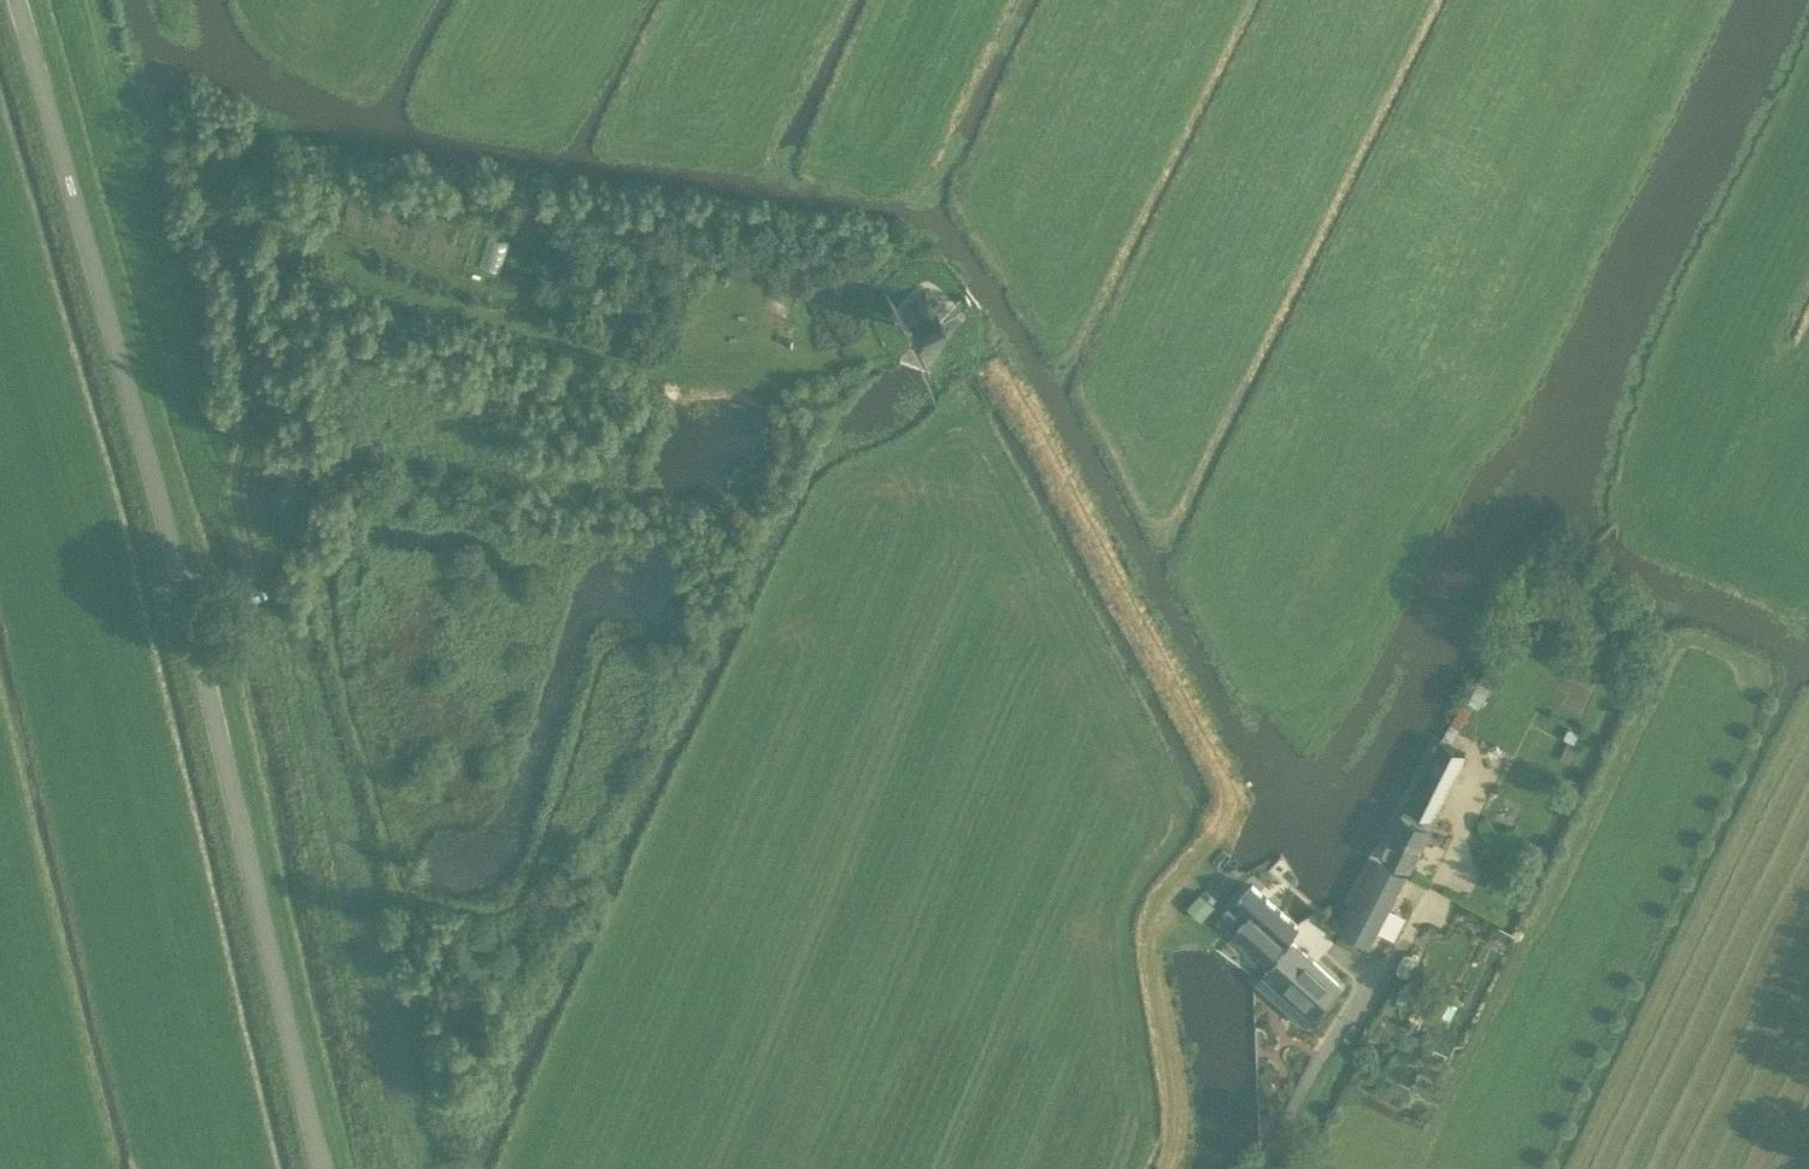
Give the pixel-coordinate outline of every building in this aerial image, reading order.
[(301,183),(300,194),(309,195),(311,184),(301,183)] [(902,315),(926,337),(950,313),(925,291),(902,315)] [(1474,703),(1480,707),(1492,684),(1476,675),(1450,723),(1451,724),(1444,736),(1452,741),(1474,703)] [(1569,727),(1565,737),(1570,739),(1576,742),(1580,732),(1569,727)] [(1440,740),(1435,750),(1413,796),(1411,795),(1382,853),(1410,867),(1430,827),(1418,821),(1423,812),(1435,817),(1466,752),(1440,740)] [(1342,931),(1370,945),(1405,876),(1378,862),(1342,931)] [(1252,913),(1237,930),(1267,957),(1274,950),(1281,956),(1258,981),(1282,1003),(1288,995),(1311,1016),(1340,983),(1327,972),(1299,947),(1293,942),(1291,945),(1284,938),(1297,924),(1290,918),(1285,914),(1253,884),(1238,900),(1252,913)] [(1201,892),(1188,906),(1203,919),(1215,905),(1201,892)] [(1236,918),(1228,910),(1218,921),(1227,928),(1236,918)] [(1443,1015),(1454,992),(1440,985),(1429,1008),(1443,1015)]
